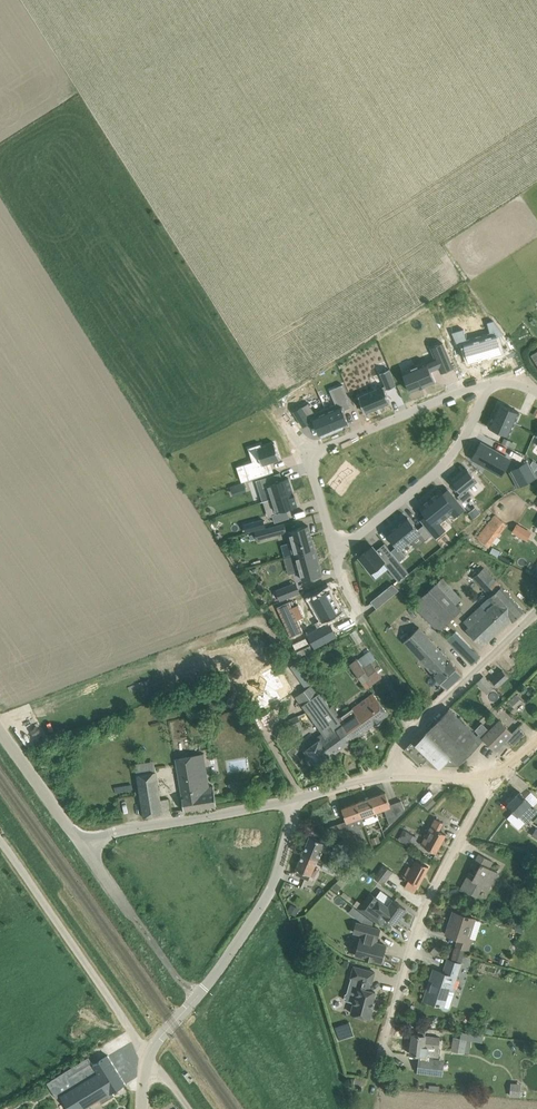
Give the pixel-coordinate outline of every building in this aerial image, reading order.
[(494,320),(487,322),(490,332),(479,335),(485,356),(501,352),(497,336),(504,334),(494,320)] [(469,361),(485,356),(479,335),(466,338),(464,328),(452,331),(459,346),(465,345),(469,361)] [(427,362),(403,372),(411,391),(435,381),(431,370),(439,367),(438,364),(450,359),(444,344),(432,349),(436,358),(427,362)] [(366,367),(385,359),(380,347),(360,355),(366,367)] [(380,387),(359,396),(366,412),(390,402),(385,390),(387,389),(396,385),(390,369),(375,375),(380,386),(380,387)] [(337,405),(327,409),(335,430),(349,424),(344,412),(353,408),(344,386),(331,391),(337,405)] [(520,411),(500,402),(494,414),(515,423),(520,411)] [(310,403),(295,413),(304,428),(313,423),(312,422),(314,420),(321,436),(335,430),(327,409),(316,414),(310,403)] [(515,423),(494,414),(489,426),(510,435),(515,423)] [(253,461),(245,463),(250,479),(271,472),(271,471),(268,463),(280,459),(275,442),(262,446),(261,443),(249,447),(253,461)] [(482,442),(474,458),(502,473),(510,458),(482,442)] [(519,480),(522,486),(536,478),(536,475),(530,462),(521,467),(526,477),(519,480)] [(468,468),(452,481),(462,493),(478,480),(468,468)] [(282,473),(264,479),(266,488),(268,487),(272,499),(295,492),(290,478),(284,480),(282,473)] [(244,482),(238,484),(240,490),(247,488),(244,482)] [(441,490),(431,498),(446,517),(451,513),(455,517),(466,508),(449,487),(443,492),(441,490)] [(295,492),(272,499),(277,514),(278,514),(281,523),(291,520),(288,510),(299,507),(295,492)] [(431,498),(420,507),(428,515),(421,520),(424,524),(433,534),(435,537),(446,528),(441,522),(446,517),(431,498)] [(477,537),(489,547),(507,524),(496,514),(477,537)] [(408,516),(398,525),(411,540),(420,533),(426,539),(433,534),(424,524),(418,529),(408,516)] [(263,518),(250,522),(252,530),(265,526),(263,518)] [(514,531),(527,539),(531,532),(518,524),(514,531)] [(235,525),(226,527),(228,536),(233,535),(232,531),(236,530),(235,525)] [(277,525),(262,529),(265,537),(279,533),(277,525)] [(288,531),(294,554),(297,554),(315,549),(308,525),(288,531)] [(398,525),(388,533),(397,545),(391,550),(400,561),(406,555),(401,548),(411,540),(398,525)] [(373,545),(359,557),(372,572),(384,562),(399,581),(410,573),(400,561),(391,550),(385,543),(376,550),(373,545)] [(493,547),(490,553),(498,557),(501,551),(493,547)] [(315,549),(297,554),(303,579),(322,574),(315,549)] [(469,626),(466,629),(482,646),(512,619),(513,621),(524,610),(484,567),(473,577),(491,596),(489,597),(489,598),(482,605),(481,605),(464,621),(469,626)] [(443,577),(414,605),(438,631),(461,610),(455,603),(462,597),(443,577)] [(375,607),(398,588),(392,581),(369,599),(375,607)] [(291,584),(276,590),(280,600),(295,594),(291,584)] [(318,628),(309,633),(316,647),(338,635),(330,621),(330,622),(328,619),(342,611),(329,588),(311,599),(322,618),(315,622),(318,628)] [(303,616),(299,604),(280,611),(288,636),(303,631),(299,617),(303,616)] [(408,625),(397,634),(433,673),(447,688),(463,673),(451,659),(450,660),(419,627),(414,632),(408,625)] [(356,628),(351,631),(356,642),(361,640),(356,628)] [(447,638),(472,664),(480,656),(456,631),(447,638)] [(294,641),(298,654),(311,650),(307,637),(294,641)] [(363,682),(363,683),(366,688),(370,685),(371,687),(383,678),(372,663),(364,669),(358,659),(351,665),(363,682)] [(262,666),(265,673),(271,670),(268,663),(262,666)] [(492,680),(498,686),(509,676),(503,669),(492,680)] [(483,676),(477,682),(488,693),(494,687),(483,676)] [(339,718),(318,690),(314,684),(297,697),(323,732),(309,742),(311,745),(305,750),(317,766),(333,754),(333,753),(353,739),(339,718)] [(339,718),(353,739),(373,724),(375,725),(383,719),(382,718),(388,713),(374,693),(339,718)] [(515,706),(522,699),(517,694),(509,700),(515,706)] [(459,764),(482,740),(450,708),(427,732),(419,740),(415,737),(405,748),(422,765),(426,760),(437,760),(437,765),(458,765),(459,764)] [(285,722),(289,733),(303,728),(298,717),(285,722)] [(486,726),(477,735),(482,740),(484,738),(496,750),(506,739),(512,745),(524,733),(519,727),(513,733),(500,720),(490,730),(486,726)] [(182,797),(184,810),(217,805),(214,786),(209,786),(204,753),(176,758),(183,797),(182,797)] [(136,764),(144,816),(163,813),(171,812),(169,798),(161,799),(155,761),(136,764)] [(527,823),(536,813),(536,808),(531,802),(520,791),(508,804),(518,815),(527,823)] [(386,792),(371,797),(376,811),(384,808),(390,824),(405,808),(402,800),(390,804),(386,792)] [(371,797),(357,802),(364,823),(379,818),(376,811),(371,797)] [(364,823),(357,802),(342,807),(347,820),(327,827),(344,836),(363,846),(366,840),(360,826),(365,824),(364,823)] [(440,830),(444,823),(435,818),(422,844),(436,852),(446,834),(440,830)] [(397,840),(412,849),(418,837),(403,829),(397,840)] [(311,835),(304,852),(318,858),(321,850),(326,852),(323,859),(331,863),(337,847),(325,842),(321,840),(311,835)] [(378,835),(371,837),(374,844),(381,841),(378,835)] [(358,853),(363,846),(344,836),(340,844),(355,852),(356,851),(358,853)] [(318,858),(304,852),(297,868),(295,873),(309,879),(318,858)] [(461,887),(471,892),(475,895),(481,884),(489,888),(498,871),(490,867),(493,861),(479,853),(475,860),(481,863),(475,875),(469,872),(461,887)] [(404,888),(414,894),(429,866),(417,859),(412,867),(410,866),(404,876),(409,879),(404,888)] [(336,866),(330,863),(327,869),(334,872),(336,866)] [(374,877),(383,883),(393,871),(384,864),(374,877)] [(332,887),(337,892),(342,886),(337,882),(332,887)] [(388,906),(375,896),(370,903),(365,899),(359,907),(378,921),(383,913),(396,923),(406,908),(394,899),(388,906)] [(300,908),(291,903),(287,910),(296,915),(300,908)] [(355,916),(361,921),(366,915),(360,910),(355,916)] [(472,939),(467,937),(474,918),(453,911),(446,934),(459,938),(457,945),(469,949),(472,939)] [(516,921),(515,931),(523,932),(524,922),(516,921)] [(361,938),(361,937),(356,955),(382,962),(385,949),(383,949),(385,944),(376,942),(377,938),(378,938),(380,928),(357,922),(354,932),(362,934),(361,938)] [(456,951),(453,961),(461,963),(464,954),(456,951)] [(453,961),(449,959),(445,973),(434,969),(431,981),(433,981),(427,999),(425,999),(443,1005),(443,1007),(444,1009),(446,1010),(448,1009),(450,1007),(456,988),(453,987),(461,963),(453,961)] [(375,971),(354,966),(351,977),(359,979),(353,1001),(354,1002),(351,1012),(370,1017),(373,1006),(372,1006),(376,991),(369,989),(371,982),(372,982),(375,971)] [(440,1037),(426,1035),(426,1030),(419,1029),(418,1034),(413,1034),(411,1053),(423,1055),(424,1047),(439,1049),(440,1037)] [(451,1050),(466,1053),(468,1039),(453,1037),(451,1050)] [(47,1082),(57,1098),(61,1095),(70,1108),(82,1108),(100,1098),(102,1103),(115,1095),(113,1091),(126,1083),(108,1055),(71,1078),(66,1070),(47,1082)] [(445,1059),(420,1056),(418,1073),(443,1076),(445,1059)]
